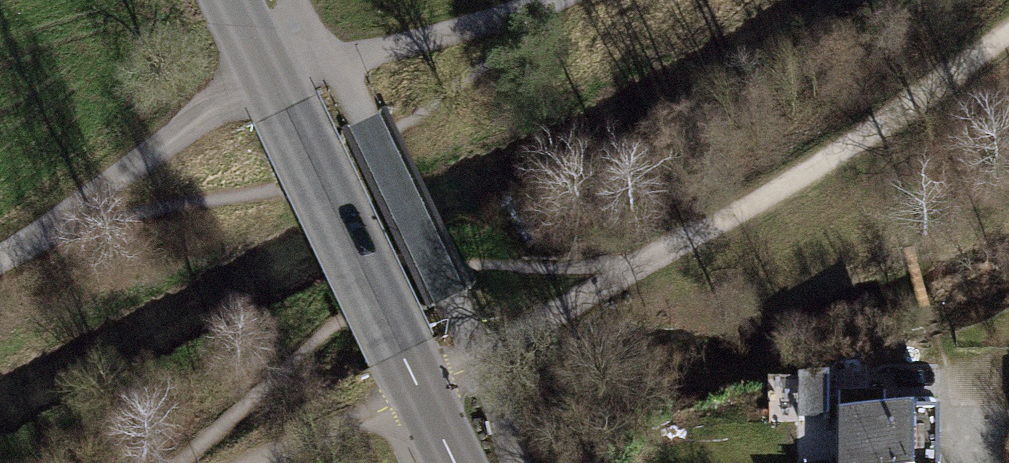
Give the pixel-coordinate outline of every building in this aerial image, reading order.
[(838,401),(838,462),(938,462),(937,421),(884,421),(884,401),(838,401)]
